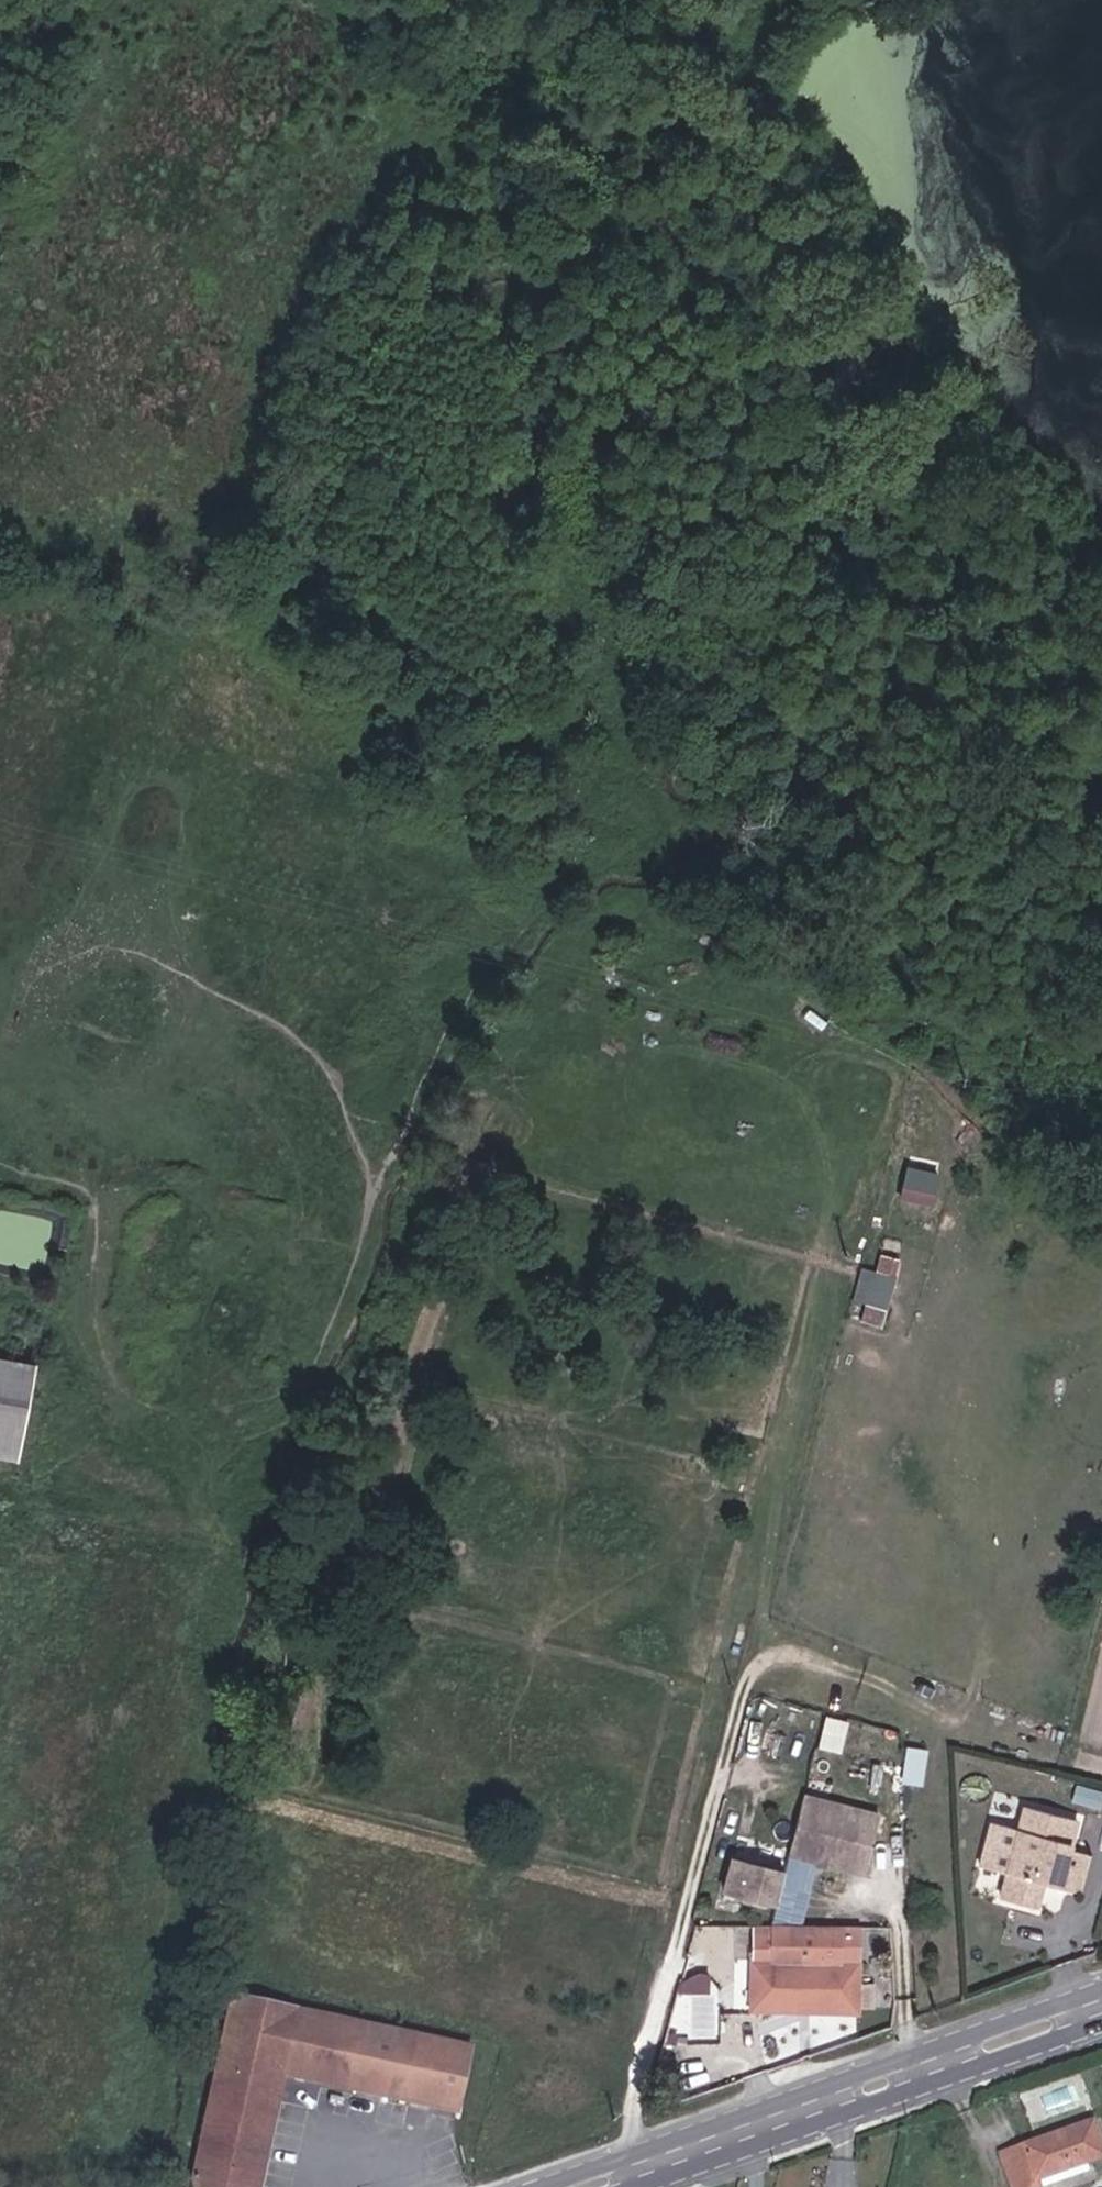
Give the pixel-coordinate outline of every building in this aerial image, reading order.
[(937,1202),(942,1169),(910,1164),(905,1197),(937,1202)] [(898,1273),(902,1258),(883,1252),(878,1266),(898,1273)] [(867,1266),(854,1316),(886,1324),(899,1274),(867,1266)] [(27,1460),(45,1369),(0,1361),(0,1455),(27,1460)] [(904,1779),(924,1781),(927,1746),(907,1745),(904,1779)] [(885,1883),(899,1825),(826,1808),(811,1865),(885,1883)] [(1084,1901),(1090,1876),(1066,1869),(1070,1856),(1079,1828),(1043,1817),(1037,1840),(1009,1833),(997,1878),(1025,1884),(1019,1910),(1053,1919),(1059,1894),(1084,1901)] [(1070,1856),(1066,1869),(1090,1876),(1084,1901),(1096,1904),(1101,1879),(1101,1865),(1070,1856)] [(746,1906),(783,1912),(784,1879),(753,1873),(746,1906)] [(783,1912),(801,1915),(806,1883),(784,1879),(783,1912)] [(798,1974),(782,1974),(781,2022),(797,2022),(797,2012),(863,2011),(865,2023),(886,2021),(886,2014),(900,2014),(900,1990),(885,1991),(885,1971),(865,1970),(863,1938),(797,1938),(798,1974)] [(485,2125),(497,2059),(253,2008),(217,2186),(290,2186),(311,2094),(485,2125)] [(1061,2174),(1087,2165),(1074,2134),(1074,2133),(981,2165),(989,2186),(1023,2186),(1061,2174)]
